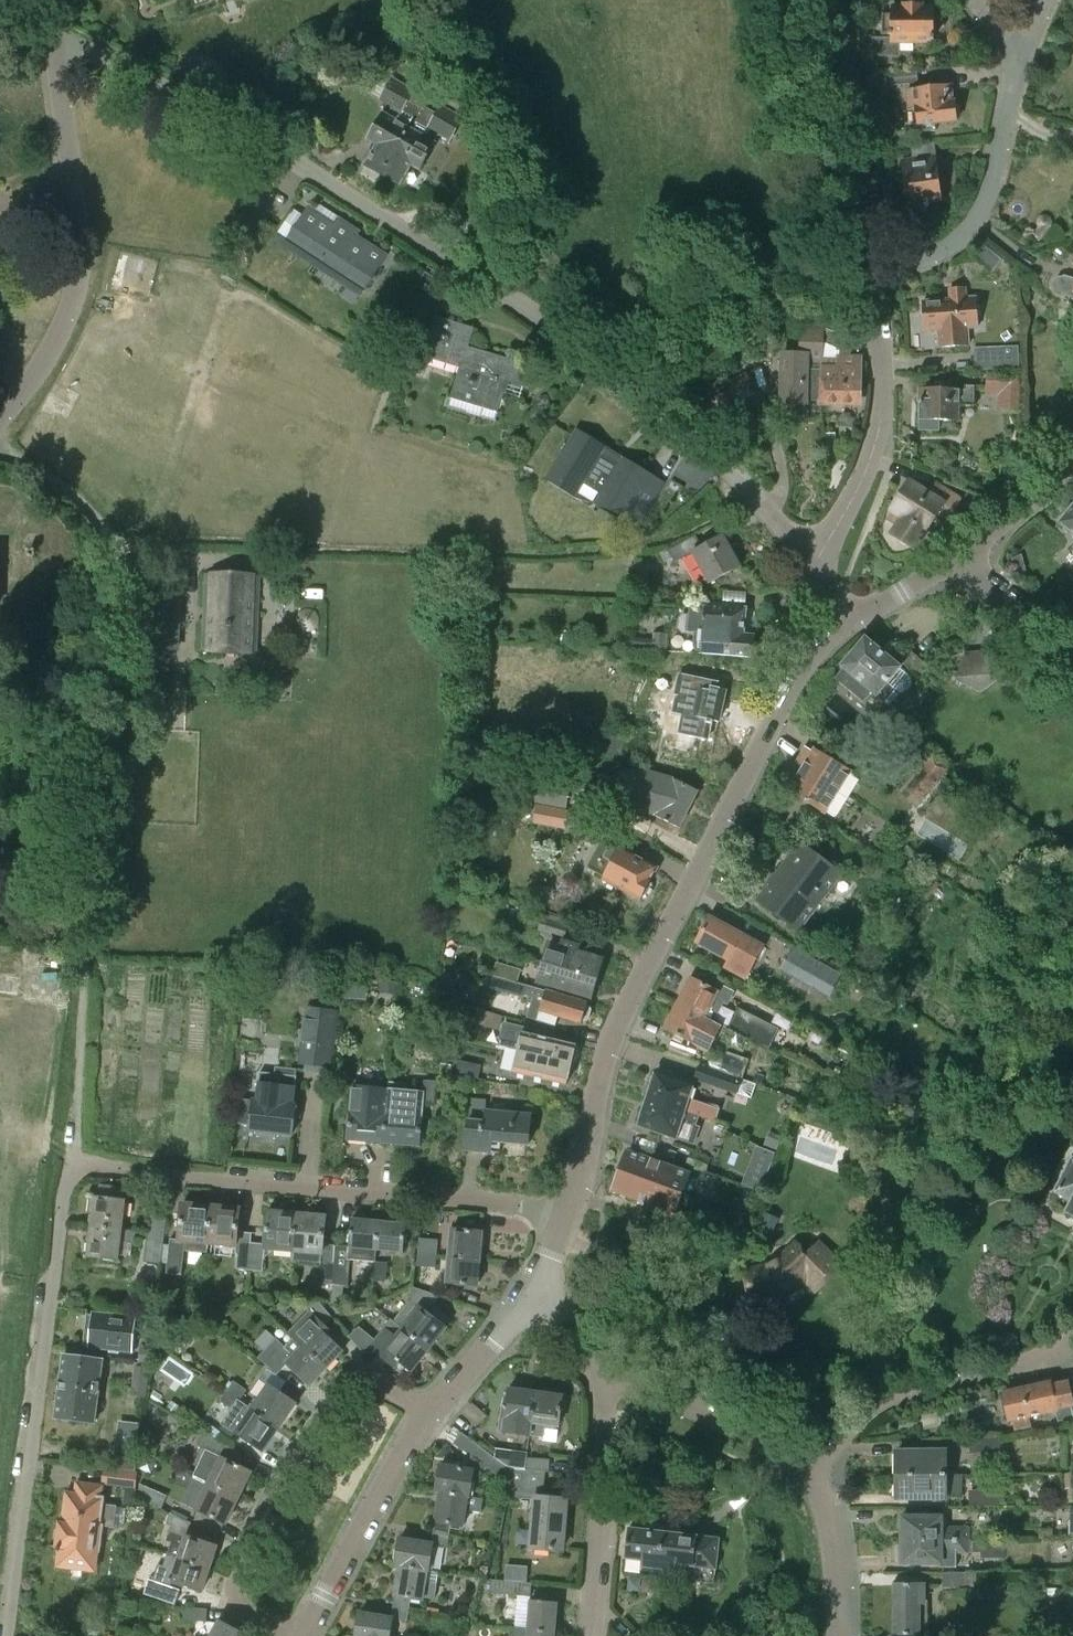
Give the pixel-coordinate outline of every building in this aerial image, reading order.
[(898,56),(898,41),(918,41),(918,44),(926,44),(926,41),(934,41),(934,31),(938,31),(941,28),(941,22),(938,19),(934,19),(934,9),(921,9),(921,5),(904,5),(904,9),(891,9),(891,16),(883,16),(883,34),(888,34),(888,36),(891,36),(891,40),(874,40),(874,56),(898,56)] [(889,73),(890,86),(917,83),(916,70),(889,73)] [(376,145),(365,165),(382,175),(422,105),(405,96),(409,89),(392,80),(381,100),(389,104),(368,141),(376,145)] [(936,131),(935,125),(956,122),(956,117),(959,115),(959,107),(955,106),(954,102),(953,102),(951,86),(906,91),(908,103),(915,102),(918,133),(936,131)] [(422,105),(382,175),(399,185),(411,166),(419,170),(440,133),(454,142),(466,120),(443,108),(439,115),(422,105)] [(912,160),(901,162),(908,214),(927,212),(926,207),(929,207),(928,203),(942,201),(934,143),(910,146),(912,160)] [(1036,227),(1029,238),(1038,243),(1045,233),(1050,226),(1052,222),(1050,218),(1047,215),(1041,215),(1036,219),(1035,223),(1036,227)] [(319,261),(316,266),(346,285),(349,281),(364,290),(386,256),(370,246),(369,248),(356,239),(358,238),(356,237),(359,232),(338,219),(325,240),(299,223),(288,240),(319,261)] [(991,240),(979,258),(996,269),(1008,251),(991,240)] [(1064,277),(1064,279),(1061,278),(1060,278),(1058,279),(1056,280),(1056,281),(1055,283),(1054,284),(1054,286),(1055,288),(1056,289),(1057,290),(1057,291),(1060,292),(1072,296),(1072,280),(1064,277)] [(950,300),(922,302),(924,331),(930,331),(932,349),(968,346),(967,328),(977,327),(975,298),(965,299),(964,289),(964,288),(949,289),(949,290),(950,300)] [(530,367),(467,348),(472,330),(436,319),(425,356),(460,367),(450,400),(484,411),(500,416),(510,382),(524,387),(530,367)] [(784,357),(783,402),(803,402),(803,401),(821,402),(822,361),(822,337),(820,337),(820,328),(797,328),(797,358),(784,357)] [(835,360),(847,360),(847,354),(853,340),(824,328),(820,328),(820,337),(822,337),(822,361),(827,361),(827,367),(835,367),(835,360)] [(975,346),(976,367),(1020,365),(1019,344),(975,346)] [(821,402),(821,403),(858,403),(859,360),(847,360),(835,360),(835,367),(827,367),(827,361),(822,361),(821,402)] [(747,372),(723,387),(735,407),(753,395),(749,389),(755,386),(747,372)] [(996,397),(995,409),(1019,410),(1020,375),(986,373),(985,396),(996,397)] [(920,401),(919,430),(938,430),(938,421),(958,421),(958,406),(974,406),(975,386),(964,386),(964,390),(918,389),(918,401),(920,401)] [(712,400),(722,418),(735,410),(725,392),(712,400)] [(642,518),(640,522),(641,522),(665,483),(664,482),(662,486),(621,461),(618,465),(600,454),(603,450),(575,433),(567,446),(564,443),(557,455),(560,457),(548,477),(576,494),(583,482),(601,493),(598,498),(626,515),(629,510),(642,518)] [(886,519),(897,526),(892,534),(914,548),(942,504),(953,511),(961,499),(942,487),(941,489),(934,485),(928,494),(909,482),(891,510),(892,510),(886,519)] [(1059,524),(1072,535),(1072,506),(1059,524)] [(692,553),(709,583),(740,566),(723,536),(701,547),(695,536),(668,551),(675,563),(692,553)] [(206,574),(203,652),(256,654),(259,577),(206,574)] [(682,618),(681,629),(684,632),(703,634),(702,654),(751,658),(753,636),(744,635),(746,609),(690,605),(689,615),(686,614),(682,618)] [(625,639),(624,648),(652,651),(665,652),(667,634),(653,633),(653,642),(625,639)] [(865,638),(841,667),(884,703),(895,689),(899,692),(903,693),(907,691),(910,688),(911,683),(910,680),(908,676),(899,669),(901,668),(865,638)] [(953,679),(980,692),(990,685),(1005,674),(999,666),(989,651),(965,654),(953,679)] [(901,663),(922,682),(932,671),(912,652),(901,663)] [(677,734),(706,740),(708,730),(711,730),(713,721),(718,722),(725,690),(711,687),(713,681),(700,679),(699,682),(679,678),(673,705),(683,707),(677,734)] [(788,791),(825,815),(851,773),(814,750),(790,789),(788,791)] [(922,786),(929,778),(936,770),(940,765),(929,756),(912,777),(922,786)] [(668,790),(655,816),(679,828),(697,791),(673,779),(673,780),(658,773),(657,772),(652,782),(668,790)] [(528,781),(524,803),(567,811),(571,789),(528,781)] [(537,807),(534,825),(566,831),(569,813),(537,807)] [(648,881),(655,869),(619,849),(619,850),(602,841),(595,854),(588,868),(595,873),(604,878),(603,878),(606,880),(607,884),(614,888),(619,886),(640,898),(642,896),(646,894),(649,888),(648,884),(649,881),(648,881)] [(757,899),(799,932),(843,874),(800,842),(757,899)] [(537,931),(564,939),(568,926),(541,918),(537,931)] [(758,947),(744,939),(745,937),(711,918),(697,943),(730,961),(725,969),(745,980),(756,960),(752,957),(758,947)] [(566,944),(565,950),(549,945),(544,963),(596,979),(602,961),(576,953),(578,948),(566,944)] [(779,972),(814,991),(827,967),(793,948),(779,972)] [(596,979),(544,963),(538,982),(591,998),(596,979)] [(509,966),(505,980),(524,986),(529,972),(509,966)] [(524,986),(505,980),(495,977),(491,989),(524,999),(526,996),(533,998),(527,1018),(537,1021),(556,1027),(558,1017),(582,1024),(583,1021),(585,1021),(588,1020),(591,1011),(589,1008),(586,1007),(588,1004),(532,988),(524,986)] [(692,978),(679,1004),(713,1021),(726,996),(692,978)] [(381,984),(380,997),(395,998),(396,985),(381,984)] [(713,1021),(679,1004),(666,1029),(693,1043),(694,1041),(701,1045),(713,1021)] [(742,1036),(743,1036),(767,1048),(776,1030),(735,1009),(726,1027),(730,1030),(742,1036)] [(479,1012),(474,1026),(500,1034),(504,1020),(479,1012)] [(338,1024),(307,1020),(302,1063),(308,1064),(307,1071),(325,1073),(326,1066),(332,1067),(338,1024)] [(500,1046),(517,1050),(572,1062),(576,1059),(577,1052),(575,1048),(575,1046),(538,1037),(539,1032),(524,1028),(523,1034),(521,1033),(521,1034),(503,1030),(500,1046)] [(572,1062),(517,1050),(512,1072),(566,1085),(572,1062)] [(726,1052),(719,1072),(741,1080),(743,1081),(750,1061),(726,1052)] [(860,1056),(853,1052),(849,1059),(856,1064),(860,1056)] [(452,1073),(477,1079),(481,1066),(455,1060),(452,1073)] [(694,1080),(736,1095),(741,1080),(719,1072),(699,1065),(694,1080)] [(326,1066),(325,1073),(323,1089),(329,1090),(332,1067),(326,1066)] [(652,1086),(647,1099),(698,1115),(719,1121),(723,1109),(689,1098),(693,1084),(674,1078),(673,1072),(665,1069),(660,1073),(656,1072),(655,1075),(651,1077),(649,1083),(652,1086)] [(257,1131),(257,1136),(274,1138),(275,1133),(292,1135),(296,1106),(293,1105),(296,1076),(260,1072),(256,1101),(242,1099),(239,1124),(250,1125),(249,1130),(257,1131)] [(389,1089),(384,1143),(420,1146),(423,1103),(434,1104),(436,1082),(424,1081),(423,1092),(389,1089)] [(348,1140),(384,1143),(389,1089),(353,1086),(348,1140)] [(466,1150),(500,1152),(501,1143),(528,1145),(530,1115),(485,1112),(486,1100),(470,1099),(469,1110),(466,1150)] [(698,1115),(647,1099),(643,1112),(640,1113),(638,1120),(640,1122),(639,1126),(694,1144),(699,1128),(694,1127),(698,1115)] [(769,1132),(763,1146),(775,1151),(781,1137),(769,1132)] [(622,1166),(619,1175),(665,1190),(667,1186),(683,1192),(690,1173),(628,1151),(627,1156),(623,1156),(620,1163),(622,1166)] [(686,1164),(705,1170),(709,1158),(691,1151),(686,1164)] [(1058,1191),(1072,1199),(1072,1161),(1058,1191)] [(769,1178),(750,1171),(743,1190),(762,1198),(769,1178)] [(665,1190),(619,1175),(613,1193),(648,1205),(646,1211),(656,1214),(654,1220),(675,1228),(680,1216),(675,1214),(683,1192),(667,1186),(665,1190)] [(94,1196),(91,1227),(121,1230),(125,1200),(120,1199),(121,1188),(100,1185),(99,1197),(94,1196)] [(734,1197),(728,1212),(748,1220),(754,1205),(734,1197)] [(170,1239),(169,1255),(181,1256),(182,1248),(207,1250),(207,1243),(211,1208),(182,1205),(179,1240),(170,1239)] [(151,1208),(148,1234),(163,1237),(166,1210),(151,1208)] [(211,1208),(207,1243),(236,1245),(235,1252),(238,1255),(237,1269),(249,1270),(252,1244),(253,1231),(237,1230),(239,1210),(211,1208)] [(252,1244),(249,1270),(262,1271),(265,1248),(293,1250),(296,1215),(268,1212),(265,1245),(252,1244)] [(754,1238),(766,1244),(778,1220),(765,1214),(754,1238)] [(325,1218),(296,1215),(293,1250),(292,1264),(320,1266),(321,1257),(336,1258),(337,1246),(322,1245),(325,1218)] [(737,1218),(730,1236),(743,1241),(750,1222),(737,1218)] [(376,1250),(379,1222),(352,1220),(349,1247),(337,1246),(336,1258),(333,1287),(344,1288),(345,1288),(348,1260),(375,1263),(375,1262),(376,1250)] [(406,1225),(379,1222),(376,1250),(403,1252),(406,1225)] [(91,1227),(87,1257),(98,1258),(99,1261),(111,1263),(112,1260),(131,1262),(134,1232),(121,1230),(91,1227)] [(451,1229),(449,1256),(479,1259),(482,1232),(451,1229)] [(163,1237),(148,1234),(144,1261),(160,1262),(163,1237)] [(743,1241),(730,1236),(727,1247),(740,1251),(743,1241)] [(767,1266),(745,1269),(747,1278),(746,1280),(748,1288),(750,1291),(752,1299),(779,1293),(781,1295),(797,1285),(796,1282),(801,1277),(816,1292),(842,1268),(822,1247),(812,1257),(796,1242),(781,1257),(767,1266)] [(419,1243),(418,1254),(436,1255),(437,1245),(419,1243)] [(436,1255),(418,1254),(417,1264),(435,1266),(436,1255)] [(479,1259),(449,1256),(447,1284),(477,1286),(479,1259)] [(386,1263),(375,1262),(375,1263),(373,1280),(384,1281),(386,1263)] [(343,1303),(344,1288),(333,1287),(332,1302),(343,1303)] [(410,1300),(393,1322),(402,1329),(428,1350),(446,1327),(444,1326),(450,1318),(435,1307),(439,1296),(413,1287),(409,1299),(410,1300)] [(255,1295),(250,1299),(261,1310),(266,1306),(264,1295),(255,1295)] [(309,1314),(290,1334),(295,1339),(326,1368),(343,1351),(320,1330),(331,1317),(312,1301),(305,1309),(309,1314)] [(89,1345),(89,1348),(132,1353),(136,1317),(93,1312),(93,1315),(87,1314),(84,1345),(89,1345)] [(428,1350),(402,1329),(397,1336),(386,1327),(375,1341),(359,1329),(349,1338),(367,1357),(373,1351),(394,1368),(399,1363),(411,1372),(428,1350)] [(1013,1352),(1016,1346),(1014,1339),(1007,1336),(1001,1338),(998,1344),(1000,1351),(1006,1354),(1013,1352)] [(178,1338),(171,1347),(180,1353),(186,1344),(178,1338)] [(276,1339),(258,1357),(277,1375),(287,1364),(310,1386),(326,1368),(295,1339),(286,1349),(276,1339)] [(140,1347),(139,1364),(151,1365),(152,1348),(140,1347)] [(63,1355),(58,1395),(77,1397),(79,1383),(85,1384),(86,1376),(101,1378),(103,1360),(63,1355)] [(131,1398),(147,1399),(150,1369),(134,1368),(131,1398)] [(77,1397),(58,1395),(55,1418),(95,1423),(101,1378),(86,1376),(85,1384),(79,1383),(77,1397)] [(233,1381),(226,1391),(240,1400),(246,1390),(233,1381)] [(1001,1403),(1004,1416),(1008,1415),(1009,1421),(1013,1420),(1015,1430),(1032,1426),(1029,1416),(1055,1410),(1057,1419),(1072,1416),(1072,1387),(1068,1388),(1067,1383),(1050,1387),(1049,1383),(1003,1394),(1005,1402),(1001,1403)] [(268,1385),(252,1409),(279,1428),(296,1403),(268,1385)] [(502,1406),(499,1433),(529,1436),(535,1393),(508,1389),(506,1407),(502,1406)] [(240,1400),(226,1391),(219,1401),(233,1411),(240,1400)] [(535,1393),(529,1436),(544,1438),(545,1425),(558,1427),(562,1396),(535,1393)] [(171,1399),(167,1406),(176,1412),(181,1405),(171,1399)] [(157,1409),(149,1421),(161,1429),(169,1417),(157,1409)] [(279,1428),(252,1409),(235,1433),(263,1452),(279,1428)] [(440,1464),(436,1492),(439,1493),(468,1497),(471,1482),(487,1467),(509,1484),(509,1469),(461,1432),(453,1443),(471,1458),(466,1465),(465,1468),(440,1464)] [(193,1476),(208,1483),(238,1498),(251,1472),(237,1465),(242,1453),(204,1435),(199,1446),(206,1450),(193,1476)] [(970,1438),(970,1453),(999,1453),(999,1438),(970,1438)] [(495,1454),(509,1463),(511,1447),(496,1445),(495,1454)] [(113,1469),(136,1472),(136,1452),(114,1451),(113,1469)] [(896,1453),(896,1475),(945,1475),(945,1453),(896,1453)] [(526,1470),(545,1472),(548,1472),(549,1461),(527,1459),(526,1470)] [(105,1468),(102,1486),(124,1489),(122,1505),(133,1506),(137,1472),(105,1468)] [(509,1484),(508,1496),(535,1498),(531,1547),(562,1551),(566,1501),(542,1499),(545,1472),(526,1470),(509,1469),(509,1484)] [(181,1470),(175,1481),(190,1488),(195,1477),(193,1476),(181,1470)] [(896,1475),(896,1498),(963,1497),(963,1475),(945,1475),(896,1475)] [(50,1545),(50,1547),(58,1547),(57,1549),(56,1554),(58,1554),(57,1564),(60,1567),(92,1571),(96,1569),(98,1552),(100,1553),(103,1525),(123,1528),(126,1508),(104,1505),(105,1497),(101,1496),(102,1486),(76,1482),(75,1493),(66,1492),(62,1523),(59,1523),(58,1527),(55,1530),(53,1539),(57,1543),(56,1546),(50,1545)] [(238,1498),(208,1483),(195,1510),(226,1525),(238,1498)] [(138,1498),(161,1508),(167,1496),(139,1484),(138,1498)] [(969,1492),(969,1505),(998,1505),(998,1492),(969,1492)] [(439,1493),(433,1533),(439,1534),(439,1531),(444,1532),(444,1537),(449,1538),(451,1524),(463,1526),(466,1511),(480,1513),(483,1500),(468,1497),(439,1493)] [(172,1542),(168,1555),(209,1569),(217,1546),(186,1536),(190,1523),(170,1514),(166,1524),(171,1525),(166,1540),(172,1542)] [(901,1517),(901,1540),(968,1541),(968,1529),(941,1529),(941,1517),(901,1517)] [(624,1574),(658,1578),(661,1548),(654,1546),(655,1531),(628,1528),(625,1559),(626,1559),(624,1574)] [(400,1538),(395,1566),(399,1566),(428,1571),(432,1545),(447,1547),(449,1538),(444,1537),(444,1532),(439,1531),(439,1534),(433,1533),(431,1543),(400,1538)] [(661,1548),(658,1578),(691,1582),(692,1567),(715,1569),(719,1539),(696,1536),(655,1531),(654,1546),(661,1548)] [(901,1540),(901,1564),(940,1564),(940,1568),(957,1568),(957,1554),(968,1554),(968,1541),(901,1540)] [(128,1560),(139,1563),(143,1546),(133,1544),(128,1560)] [(209,1569),(168,1555),(163,1567),(158,1565),(149,1591),(171,1599),(175,1587),(170,1585),(172,1581),(202,1591),(209,1569)] [(399,1566),(392,1607),(399,1608),(400,1606),(405,1607),(404,1611),(408,1612),(411,1598),(423,1600),(423,1597),(435,1598),(436,1586),(426,1585),(428,1571),(399,1566)] [(943,1588),(965,1588),(965,1572),(943,1572),(943,1588)] [(489,1593),(530,1597),(531,1584),(491,1580),(489,1593)] [(927,1602),(923,1602),(923,1584),(895,1584),(895,1635),(927,1635),(927,1602)] [(530,1601),(527,1630),(555,1633),(557,1604),(530,1601)] [(356,1635),(389,1635),(392,1619),(407,1621),(408,1612),(404,1611),(405,1607),(400,1606),(399,1608),(392,1607),(391,1617),(360,1612),(356,1635)] [(183,1622),(206,1624),(207,1610),(184,1609),(183,1622)] [(1064,1616),(1037,1616),(1036,1635),(1064,1635),(1064,1616)] [(212,1635),(245,1635),(221,1622),(220,1622),(212,1635)]
